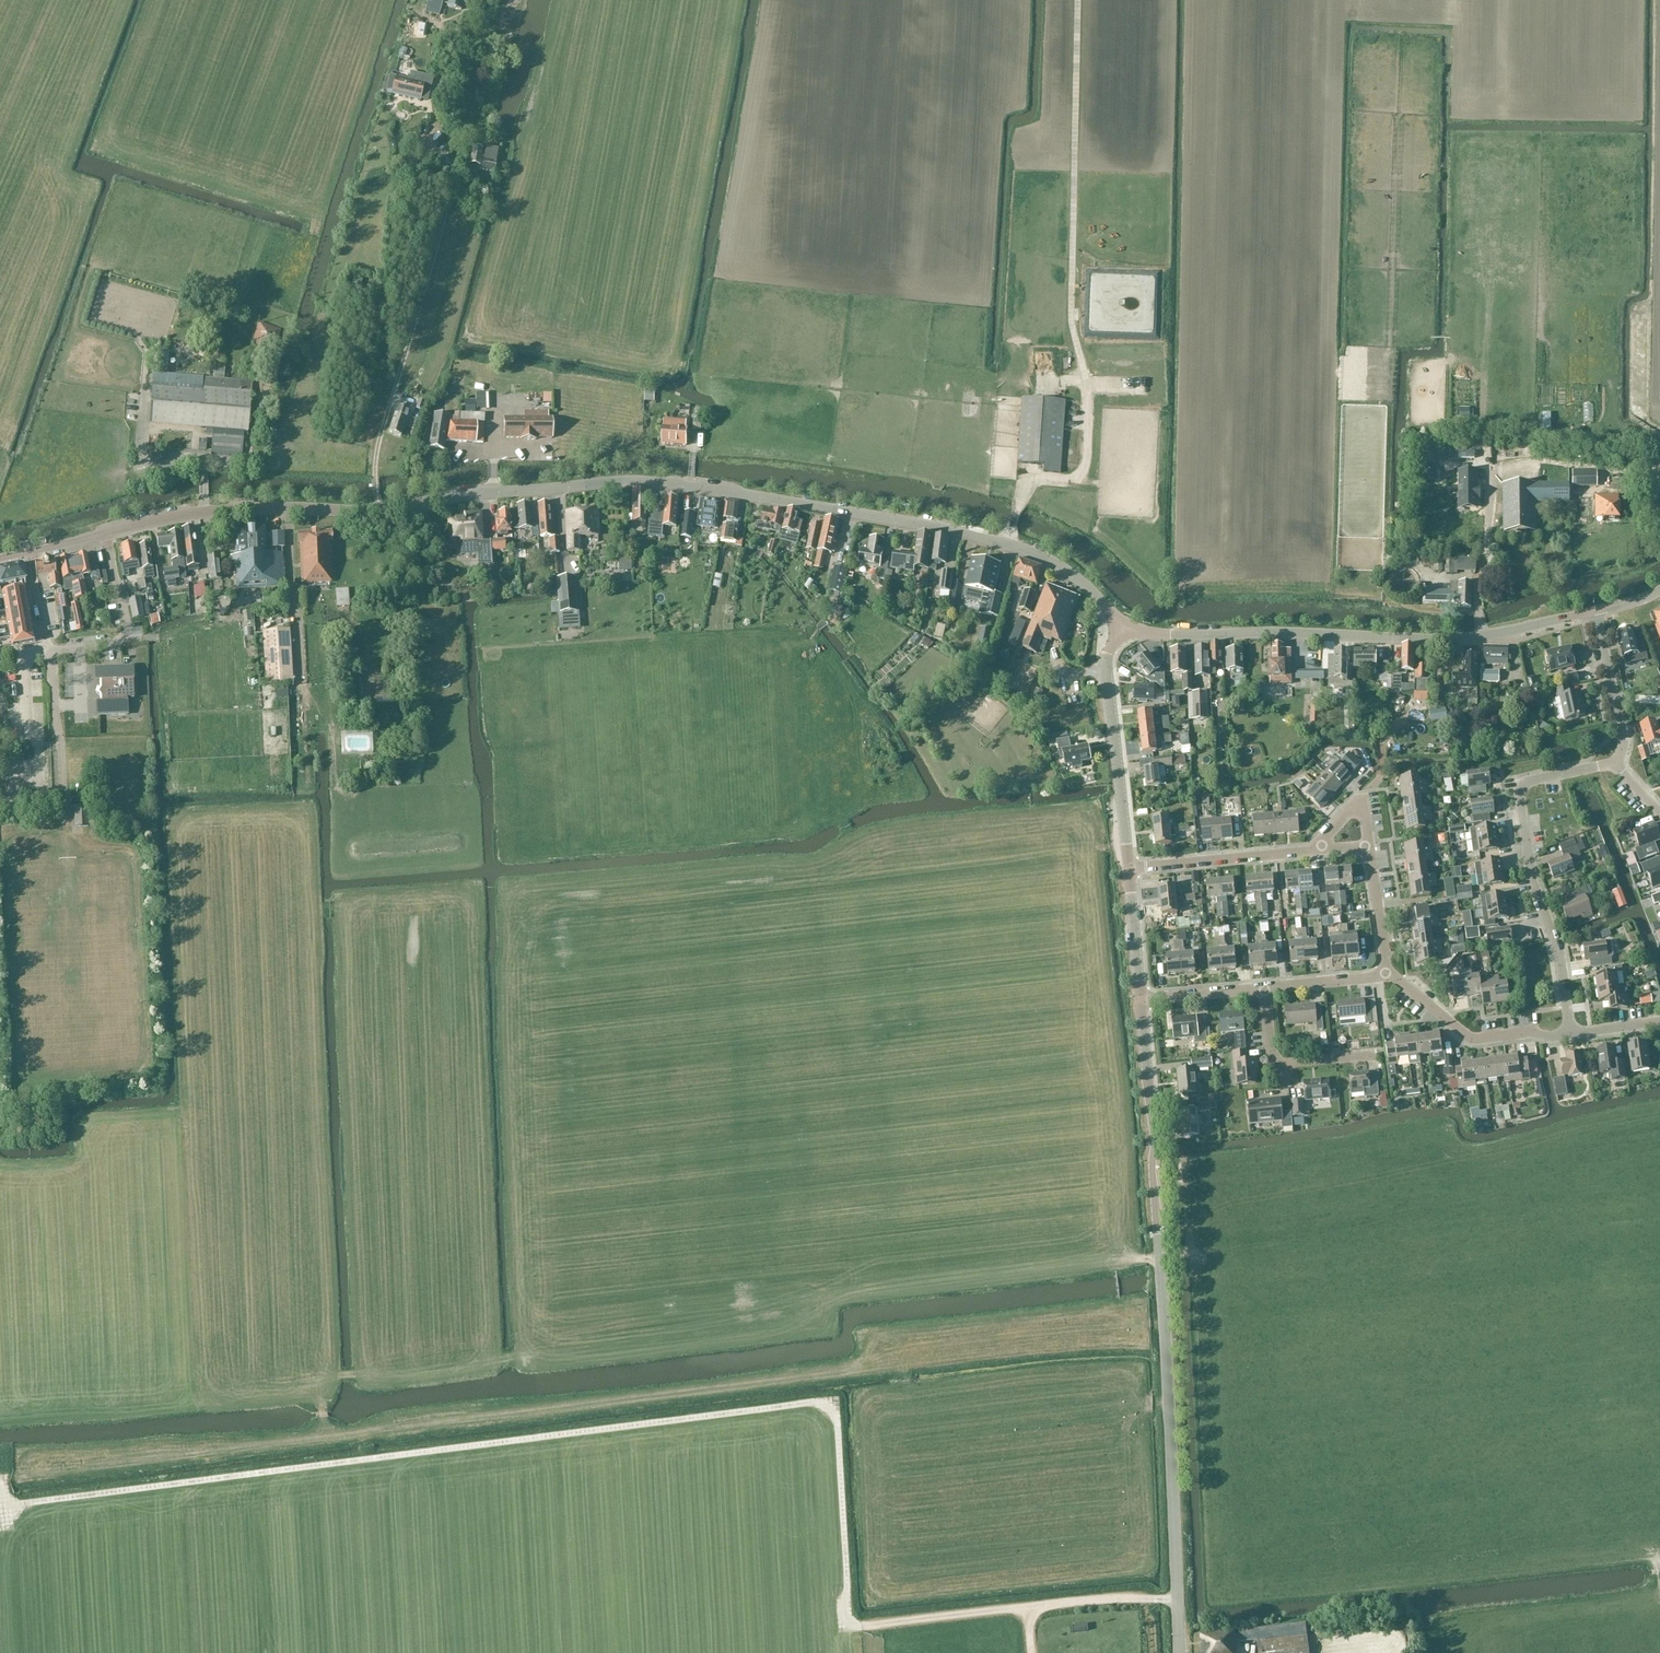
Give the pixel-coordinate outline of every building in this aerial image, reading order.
[(463,0),(449,0),(447,7),(461,10),(463,0)] [(419,25),(418,36),(425,37),(427,26),(419,25)] [(420,102),(425,84),(396,77),(392,94),(420,102)] [(493,134),(494,129),(492,127),(479,125),(478,131),(490,133),(493,134)] [(496,163),(498,150),(487,147),(485,154),(483,154),(483,150),(473,148),(470,165),(480,167),(481,164),(483,165),(482,171),(494,173),(496,163)] [(359,289),(362,281),(354,279),(352,286),(359,289)] [(256,322),(255,340),(264,340),(264,334),(277,335),(277,323),(256,322)] [(203,378),(168,375),(170,352),(159,351),(157,375),(155,375),(154,385),(152,385),(149,424),(206,429),(206,435),(212,436),(211,456),(241,458),(243,446),(246,446),(247,432),(248,432),(252,382),(223,380),(224,369),(215,368),(216,363),(212,363),(211,372),(215,372),(214,379),(203,378)] [(645,390),(645,401),(655,402),(656,391),(645,390)] [(489,394),(476,394),(476,409),(489,409),(489,394)] [(1060,474),(1066,402),(1022,399),(1018,464),(1044,466),(1044,473),(1060,474)] [(415,411),(422,413),(424,404),(418,402),(415,411)] [(535,438),(552,438),(552,419),(548,419),(548,412),(523,412),(523,419),(504,419),(504,438),(520,438),(520,440),(535,440),(535,438)] [(454,421),(455,414),(454,414),(454,418),(450,417),(434,415),(429,448),(444,451),(446,442),(445,442),(449,421),(454,421)] [(449,421),(445,442),(446,442),(483,443),(484,423),(484,415),(459,414),(455,414),(454,421),(449,421)] [(407,419),(394,415),(388,432),(402,436),(407,419)] [(687,428),(671,427),(671,422),(664,422),(664,427),(663,427),(663,445),(686,446),(687,428)] [(1437,443),(1423,443),(1423,482),(1437,482),(1437,443)] [(1474,470),(1464,470),(1464,482),(1469,482),(1469,492),(1465,492),(1465,506),(1480,506),(1480,499),(1484,499),(1484,498),(1480,498),(1480,487),(1483,487),(1483,486),(1480,486),(1480,472),(1474,472),(1474,470)] [(1534,483),(1566,482),(1565,470),(1534,470),(1534,483)] [(1591,487),(1591,482),(1597,482),(1597,471),(1573,472),(1573,487),(1591,487)] [(1568,484),(1536,484),(1503,485),(1503,533),(1536,532),(1536,503),(1569,503),(1569,484),(1568,484)] [(646,523),(647,491),(633,489),(633,522),(646,523)] [(1618,496),(1596,496),(1595,515),(1596,515),(1596,519),(1604,519),(1604,521),(1620,521),(1620,505),(1618,505),(1618,496)] [(679,500),(666,499),(665,509),(657,508),(656,513),(650,512),(648,532),(661,533),(662,527),(677,528),(679,500)] [(722,504),(701,501),(698,527),(718,530),(722,504)] [(740,503),(725,501),(724,512),(723,512),(721,526),(723,526),(721,540),(736,543),(736,547),(742,547),(743,540),(738,539),(740,521),(737,520),(740,503)] [(540,538),(552,537),(549,503),(538,504),(540,538)] [(518,530),(532,529),(530,504),(516,505),(517,511),(512,512),(513,530),(518,530)] [(786,514),(765,509),(762,523),(758,522),(757,529),(770,532),(771,525),(781,528),(783,520),(785,521),(786,514)] [(786,514),(785,521),(779,541),(798,545),(800,534),(800,533),(802,522),(798,522),(800,512),(788,509),(787,514),(786,514)] [(590,537),(597,537),(597,512),(590,511),(574,512),(567,513),(568,552),(581,552),(580,538),(590,537)] [(507,533),(511,533),(509,512),(498,513),(498,517),(495,518),(496,533),(496,536),(507,535),(507,533)] [(695,513),(685,512),(682,537),(691,539),(695,513)] [(465,518),(449,519),(450,538),(453,541),(460,541),(462,556),(479,555),(480,565),(492,564),(490,542),(482,543),(480,513),(464,514),(465,518)] [(1426,518),(1427,529),(1435,529),(1434,517),(1426,518)] [(838,544),(834,543),(839,521),(825,518),(818,551),(818,552),(817,557),(823,559),(825,553),(831,555),(832,553),(835,554),(838,544)] [(807,549),(816,551),(822,526),(813,523),(807,549)] [(199,566),(200,566),(195,528),(183,530),(187,568),(188,567),(189,572),(199,571),(199,566)] [(271,548),(265,549),(264,530),(237,531),(239,557),(230,557),(235,569),(237,591),(285,588),(283,554),(282,548),(284,548),(284,533),(270,534),(271,548)] [(299,544),(331,543),(332,543),(332,531),(298,533),(298,544),(299,544)] [(184,560),(185,560),(181,532),(168,534),(168,535),(157,536),(158,549),(170,548),(171,562),(172,569),(163,570),(165,582),(182,579),(188,578),(188,576),(187,568),(184,568),(184,560)] [(421,532),(406,534),(407,542),(423,540),(421,532)] [(913,567),(927,569),(932,537),(918,535),(915,555),(893,552),(891,569),(914,572),(913,567)] [(945,564),(949,539),(935,537),(930,570),(936,571),(938,563),(945,564)] [(881,562),(885,541),(870,538),(868,550),(861,549),(859,565),(879,568),(878,580),(886,581),(888,571),(889,564),(881,562)] [(492,552),(506,550),(505,539),(491,541),(492,552)] [(550,553),(559,553),(558,539),(549,539),(550,553)] [(775,557),(777,549),(778,543),(771,541),(767,555),(775,557)] [(301,583),(324,582),(330,581),(332,581),(331,543),(299,544),(301,583)] [(127,544),(123,545),(122,546),(120,547),(123,558),(118,559),(122,578),(129,577),(128,570),(138,568),(137,561),(134,545),(134,544),(129,545),(127,544)] [(150,545),(139,546),(142,570),(143,569),(145,579),(154,578),(150,545)] [(207,556),(210,581),(222,580),(218,554),(207,556)] [(87,555),(73,558),(77,578),(81,599),(87,598),(83,576),(90,574),(92,582),(100,581),(96,562),(89,563),(87,555)] [(1457,572),(1476,574),(1477,559),(1458,557),(1458,560),(1447,560),(1446,567),(1445,567),(1445,574),(1457,575),(1457,572)] [(73,558),(54,562),(56,572),(61,572),(63,580),(71,579),(72,585),(75,600),(76,599),(81,599),(77,578),(73,558)] [(619,571),(632,571),(632,559),(630,559),(619,559),(619,571)] [(1037,586),(1042,567),(1019,559),(1013,578),(1011,583),(1020,586),(1022,581),(1037,586)] [(54,560),(35,564),(36,578),(49,576),(49,578),(50,589),(60,588),(59,575),(56,575),(56,572),(54,562),(54,560)] [(1442,572),(1443,560),(1434,560),(1434,572),(1442,572)] [(967,589),(965,598),(985,603),(982,613),(997,616),(1002,597),(994,595),(1001,567),(973,561),(967,589)] [(0,569),(0,585),(0,586),(15,583),(22,582),(26,581),(24,568),(24,567),(23,566),(21,566),(0,569)] [(835,566),(829,592),(843,595),(848,569),(835,566)] [(954,573),(942,572),(939,591),(952,592),(954,573)] [(711,587),(718,588),(720,575),(713,574),(711,587)] [(927,586),(929,575),(921,574),(920,585),(927,586)] [(559,614),(577,612),(575,577),(556,579),(559,614)] [(492,579),(482,580),(483,589),(493,588),(492,579)] [(0,601),(0,606),(5,605),(5,607),(0,608),(0,614),(6,613),(9,627),(0,628),(0,633),(10,632),(10,634),(0,636),(0,641),(11,639),(12,646),(34,642),(25,590),(23,590),(22,582),(15,583),(16,590),(3,593),(4,600),(0,601)] [(1471,585),(1459,584),(1451,584),(1451,591),(1423,591),(1423,604),(1448,605),(1454,604),(1458,604),(1458,608),(1471,609),(1471,585)] [(1062,644),(1080,599),(1046,585),(1041,597),(1034,614),(1035,614),(1021,648),(1037,655),(1042,656),(1048,641),(1059,643),(1062,644)] [(348,589),(336,590),(337,601),(349,601),(348,589)] [(1034,614),(1041,597),(1036,595),(1037,594),(1027,590),(1019,608),(1034,614)] [(132,620),(144,618),(140,598),(129,601),(132,620)] [(77,603),(71,605),(75,624),(76,631),(84,630),(82,623),(81,615),(78,603),(77,603)] [(559,614),(558,603),(551,603),(552,614),(559,614)] [(1651,615),(1659,637),(1659,608),(1659,612),(1651,615)] [(151,624),(159,622),(157,613),(149,614),(151,624)] [(560,617),(561,631),(574,631),(573,616),(560,617)] [(1018,620),(1008,645),(1017,648),(1019,641),(1026,623),(1019,620),(1018,620)] [(982,629),(980,637),(991,639),(993,631),(982,629)] [(1634,630),(1618,634),(1623,659),(1626,658),(1627,665),(1641,662),(1634,630)] [(264,634),(267,685),(293,684),(290,633),(277,633),(264,634)] [(430,649),(432,642),(424,640),(422,647),(430,649)] [(928,649),(931,643),(925,640),(922,646),(928,649)] [(1215,664),(1222,664),(1221,644),(1209,644),(1209,647),(1210,676),(1216,675),(1215,664)] [(1272,645),(1271,664),(1268,664),(1268,678),(1270,678),(1270,684),(1290,685),(1290,651),(1284,651),(1284,645),(1272,645)] [(1413,671),(1414,646),(1402,646),(1401,671),(1401,675),(1406,675),(1407,671),(1413,671)] [(1508,666),(1508,647),(1484,646),(1484,665),(1508,666)] [(1186,649),(1185,649),(1185,647),(1176,647),(1176,649),(1170,650),(1171,669),(1171,674),(1186,673),(1186,649)] [(1210,676),(1209,647),(1194,648),(1195,677),(1210,676)] [(1552,671),(1573,667),(1569,649),(1548,654),(1552,671)] [(1243,671),(1243,650),(1226,651),(1226,671),(1234,671),(1234,675),(1243,675),(1243,671)] [(1376,668),(1376,651),(1354,650),(1354,668),(1376,668)] [(1352,667),(1348,667),(1349,651),(1335,651),(1334,677),(1344,678),(1344,684),(1352,684),(1352,667)] [(1139,661),(1137,663),(1148,678),(1161,669),(1148,653),(1143,657),(1142,656),(1138,660),(1139,661)] [(1477,689),(1478,656),(1464,655),(1464,675),(1453,675),(1452,689),(1477,689)] [(1427,666),(1415,666),(1415,680),(1426,681),(1427,666)] [(100,689),(97,694),(99,695),(100,697),(100,700),(101,704),(97,704),(97,716),(128,715),(127,699),(134,699),(133,668),(95,669),(96,681),(100,681),(100,689)] [(1481,682),(1499,682),(1499,672),(1481,672),(1481,682)] [(1157,684),(1165,692),(1165,674),(1156,675),(1157,684)] [(1577,674),(1567,676),(1569,684),(1579,682),(1577,674)] [(1192,691),(1192,675),(1184,675),(1184,691),(1192,691)] [(1403,691),(1403,685),(1401,685),(1401,676),(1393,676),(1392,690),(1390,690),(1390,694),(1402,694),(1402,691),(1403,691)] [(1246,679),(1238,679),(1238,688),(1246,687),(1246,679)] [(1154,702),(1154,686),(1135,685),(1135,693),(1133,693),(1133,699),(1134,699),(1134,700),(1138,701),(1138,703),(1144,703),(1144,701),(1154,702)] [(1335,698),(1335,686),(1326,685),(1325,699),(1335,698)] [(1564,721),(1583,717),(1579,702),(1581,702),(1579,693),(1568,696),(1566,688),(1553,691),(1554,699),(1558,698),(1564,721)] [(1433,704),(1441,704),(1441,689),(1434,689),(1433,704)] [(1208,720),(1207,692),(1193,692),(1193,720),(1208,720)] [(1468,706),(1477,706),(1477,698),(1468,697),(1468,706)] [(1434,710),(1436,721),(1441,720),(1442,726),(1447,725),(1445,708),(1434,710)] [(1139,727),(1154,725),(1152,712),(1138,713),(1139,727)] [(1658,731),(1655,721),(1640,726),(1647,747),(1659,743),(1659,730),(1658,731)] [(1155,739),(1155,738),(1154,725),(1139,727),(1141,741),(1155,739)] [(342,734),(342,748),(369,748),(369,734),(342,734)] [(1182,747),(1189,746),(1188,736),(1181,736),(1182,747)] [(1142,754),(1163,752),(1162,744),(1172,743),(1171,737),(1155,738),(1155,739),(1141,741),(1142,754)] [(1080,764),(1091,761),(1091,759),(1092,758),(1092,754),(1090,753),(1088,745),(1071,749),(1069,739),(1057,741),(1060,758),(1063,758),(1065,767),(1071,765),(1073,770),(1081,768),(1080,764)] [(1189,746),(1182,747),(1182,755),(1191,754),(1190,746),(1189,746)] [(1352,774),(1361,765),(1350,755),(1341,764),(1352,774)] [(1155,768),(1144,769),(1147,789),(1160,787),(1160,785),(1166,785),(1164,768),(1173,767),(1186,765),(1185,756),(1166,758),(1154,759),(1154,765),(1155,768)] [(1340,788),(1351,777),(1335,762),(1325,773),(1340,788)] [(1486,786),(1490,786),(1488,771),(1467,774),(1469,788),(1466,788),(1467,796),(1487,793),(1486,786)] [(1330,799),(1340,788),(1325,773),(1315,784),(1330,799)] [(130,777),(130,782),(125,782),(125,788),(125,794),(137,793),(136,777),(130,777)] [(1426,781),(1419,784),(1418,777),(1399,779),(1401,792),(1428,788),(1426,781)] [(1492,794),(1500,792),(1498,780),(1490,781),(1492,794)] [(1035,795),(1036,782),(1023,781),(1023,794),(1035,795)] [(1298,781),(1294,785),(1299,790),(1303,786),(1298,781)] [(1315,784),(1305,795),(1311,800),(1309,802),(1315,809),(1317,807),(1320,810),(1330,799),(1315,784)] [(1422,803),(1421,795),(1429,794),(1428,788),(1401,792),(1403,805),(1422,803)] [(964,794),(964,802),(977,803),(977,795),(964,794)] [(1490,814),(1494,814),(1492,799),(1471,802),(1473,816),(1470,817),(1471,824),(1491,822),(1490,814)] [(1431,807),(1422,807),(1422,803),(1403,805),(1405,818),(1432,815),(1431,807)] [(1298,823),(1306,822),(1305,809),(1296,810),(1297,811),(1298,823)] [(1299,833),(1298,823),(1297,811),(1282,813),(1284,834),(1299,833)] [(1269,835),(1284,834),(1282,813),(1267,815),(1269,835)] [(1254,837),(1269,835),(1267,815),(1252,816),(1254,837)] [(1426,829),(1424,822),(1433,821),(1432,815),(1405,818),(1406,831),(1426,829)] [(1169,817),(1153,818),(1155,832),(1188,829),(1188,826),(1175,827),(1175,825),(1170,825),(1169,817)] [(1451,817),(1447,821),(1453,826),(1457,821),(1451,817)] [(1218,840),(1232,838),(1231,818),(1216,820),(1218,840)] [(1203,841),(1218,840),(1216,820),(1201,821),(1203,841)] [(1465,825),(1449,827),(1450,835),(1466,833),(1465,825)] [(1655,825),(1634,833),(1639,848),(1635,850),(1640,862),(1658,855),(1654,844),(1659,842),(1659,840),(1655,825)] [(1471,842),(1498,838),(1496,826),(1470,830),(1471,842)] [(1172,845),(1171,837),(1176,837),(1176,833),(1188,831),(1188,829),(1155,832),(1156,846),(1172,845)] [(1479,853),(1499,850),(1498,838),(1471,842),(1473,853),(1479,852),(1479,853)] [(1581,857),(1579,853),(1585,850),(1579,838),(1559,846),(1564,858),(1548,864),(1554,879),(1574,871),(1570,861),(1581,857)] [(1406,859),(1433,855),(1432,849),(1424,850),(1423,843),(1404,846),(1406,859)] [(1604,844),(1598,847),(1599,850),(1595,852),(1598,860),(1602,858),(1604,862),(1610,860),(1604,844)] [(1637,865),(1637,864),(1633,853),(1624,856),(1629,868),(1637,865)] [(1427,862),(1433,861),(1433,855),(1406,859),(1408,872),(1428,869),(1427,862)] [(1653,889),(1659,886),(1659,858),(1648,863),(1641,866),(1645,876),(1648,875),(1653,889)] [(1476,876),(1502,872),(1501,860),(1475,864),(1476,876)] [(1462,878),(1461,868),(1451,869),(1453,879),(1462,878)] [(1175,881),(1190,878),(1189,869),(1173,871),(1175,881)] [(1339,887),(1353,886),(1351,869),(1338,870),(1339,887)] [(1410,885),(1437,881),(1436,874),(1428,874),(1428,869),(1408,872),(1410,885)] [(1338,870),(1324,871),(1326,894),(1334,894),(1340,893),(1339,887),(1338,870)] [(1318,872),(1298,874),(1299,891),(1306,890),(1319,889),(1318,872)] [(1484,887),(1504,885),(1502,872),(1476,876),(1478,888),(1484,887)] [(1286,892),(1299,891),(1298,874),(1285,875),(1286,892)] [(1266,893),(1274,893),(1272,876),(1259,877),(1260,894),(1262,914),(1268,913),(1266,893)] [(1256,914),(1262,914),(1260,894),(1259,877),(1245,879),(1247,895),(1255,894),(1256,914)] [(1226,898),(1235,897),(1233,880),(1220,881),(1221,898),(1223,918),(1229,917),(1228,904),(1227,904),(1226,898)] [(1218,918),(1223,918),(1221,898),(1220,881),(1206,883),(1208,899),(1216,899),(1217,905),(1216,905),(1218,918)] [(1410,885),(1412,898),(1431,896),(1430,888),(1438,886),(1437,881),(1410,885)] [(1160,888),(1161,901),(1182,899),(1182,902),(1189,901),(1188,896),(1181,897),(1181,893),(1176,893),(1175,886),(1160,888)] [(1458,896),(1472,894),(1471,886),(1457,888),(1458,896)] [(1585,897),(1589,896),(1585,887),(1564,895),(1567,903),(1561,906),(1567,921),(1582,915),(1583,919),(1592,915),(1585,897)] [(1490,894),(1480,895),(1482,910),(1487,909),(1487,910),(1507,907),(1505,895),(1491,897),(1490,894)] [(1651,897),(1654,906),(1659,904),(1659,907),(1659,894),(1651,897)] [(1614,898),(1618,908),(1626,905),(1622,895),(1614,898)] [(1182,899),(1161,901),(1162,915),(1178,914),(1177,906),(1182,905),(1182,902),(1182,899)] [(1495,921),(1509,919),(1507,907),(1487,910),(1487,909),(1482,910),(1484,927),(1495,926),(1495,921)] [(1410,925),(1438,921),(1437,914),(1430,915),(1429,910),(1421,910),(1408,912),(1410,925)] [(1465,929),(1472,928),(1469,913),(1463,914),(1465,929)] [(1334,917),(1322,919),(1323,927),(1335,926),(1334,917)] [(1200,919),(1190,919),(1191,927),(1204,926),(1204,918),(1200,919)] [(1412,939),(1432,936),(1431,929),(1439,928),(1438,921),(1410,925),(1412,939)] [(1245,923),(1239,924),(1240,942),(1247,941),(1245,923)] [(1347,925),(1342,926),(1344,939),(1345,959),(1359,958),(1357,938),(1357,933),(1348,933),(1347,925)] [(1216,926),(1217,936),(1227,936),(1227,926),(1216,926)] [(1331,960),(1345,959),(1342,926),(1338,926),(1339,936),(1338,936),(1338,939),(1330,940),(1331,960)] [(1472,928),(1465,929),(1467,941),(1480,938),(1478,927),(1472,928)] [(1497,928),(1487,929),(1487,932),(1489,945),(1493,945),(1512,942),(1510,929),(1500,930),(1497,928)] [(1180,955),(1181,975),(1195,973),(1194,953),(1185,954),(1185,950),(1184,950),(1183,942),(1186,941),(1185,930),(1177,931),(1178,942),(1180,955)] [(1302,943),(1302,939),(1301,930),(1297,931),(1297,939),(1296,939),(1297,944),(1289,944),(1290,964),(1304,963),(1302,943)] [(1306,930),(1301,930),(1302,939),(1302,943),(1304,963),(1319,962),(1317,942),(1309,942),(1309,939),(1307,939),(1306,930)] [(1609,930),(1600,933),(1603,939),(1611,936),(1609,930)] [(1275,946),(1268,946),(1267,942),(1266,942),(1265,933),(1261,933),(1261,943),(1262,947),(1263,967),(1277,965),(1275,946)] [(1432,936),(1412,939),(1414,952),(1442,948),(1441,942),(1439,942),(1438,935),(1432,936)] [(1224,937),(1219,938),(1221,951),(1222,970),(1236,969),(1234,949),(1227,950),(1227,946),(1225,946),(1224,937)] [(1221,951),(1219,938),(1215,938),(1216,947),(1214,947),(1214,952),(1207,952),(1209,971),(1222,970),(1221,951)] [(1168,976),(1181,975),(1180,955),(1178,942),(1174,942),(1175,951),(1173,951),(1173,955),(1166,956),(1168,976)] [(1612,966),(1611,957),(1613,957),(1611,942),(1583,946),(1585,961),(1589,960),(1591,968),(1612,966)] [(1464,945),(1451,947),(1452,954),(1457,954),(1465,952),(1464,945)] [(1643,945),(1635,947),(1638,960),(1646,959),(1643,945)] [(1255,948),(1248,948),(1250,968),(1263,967),(1262,947),(1255,948)] [(1442,948),(1414,952),(1416,965),(1429,963),(1436,962),(1435,955),(1443,954),(1442,948)] [(1624,985),(1623,978),(1621,966),(1608,968),(1609,975),(1595,977),(1597,989),(1624,985)] [(1479,976),(1472,977),(1470,970),(1464,971),(1468,997),(1481,996),(1481,988),(1479,976)] [(1654,970),(1645,973),(1648,980),(1656,977),(1654,970)] [(1455,999),(1468,997),(1464,971),(1458,971),(1460,979),(1453,980),(1455,999)] [(1507,983),(1499,984),(1498,977),(1492,978),(1496,1004),(1510,1002),(1507,983)] [(1483,1005),(1496,1004),(1492,978),(1486,979),(1487,987),(1481,988),(1481,996),(1483,1005)] [(1626,1005),(1625,993),(1624,985),(1597,989),(1599,1002),(1608,1000),(1610,1011),(1627,1009),(1626,1005)] [(1650,995),(1639,996),(1641,1005),(1645,1005),(1652,1004),(1651,997),(1650,995)] [(1370,1000),(1339,1003),(1340,1027),(1365,1025),(1365,1024),(1372,1023),(1370,1000)] [(1321,1006),(1315,1006),(1286,1008),(1287,1025),(1316,1023),(1317,1031),(1323,1031),(1321,1006)] [(1246,1051),(1244,1031),(1242,1013),(1219,1015),(1221,1034),(1235,1032),(1236,1036),(1234,1036),(1235,1051),(1246,1051)] [(1174,1041),(1184,1040),(1194,1039),(1194,1045),(1207,1044),(1205,1030),(1196,1031),(1195,1018),(1172,1020),(1174,1041)] [(1431,1064),(1432,1064),(1445,1063),(1444,1053),(1441,1053),(1439,1033),(1428,1035),(1431,1055),(1430,1055),(1431,1064)] [(1420,1056),(1430,1055),(1431,1055),(1428,1035),(1417,1036),(1420,1056)] [(1421,1064),(1420,1056),(1417,1036),(1405,1038),(1408,1058),(1409,1058),(1410,1065),(1421,1064)] [(1395,1043),(1385,1045),(1388,1067),(1397,1066),(1398,1067),(1409,1066),(1408,1058),(1405,1038),(1394,1039),(1395,1043)] [(1631,1073),(1649,1070),(1646,1044),(1628,1047),(1631,1073)] [(1612,1081),(1625,1079),(1623,1063),(1616,1064),(1614,1049),(1597,1051),(1600,1075),(1611,1073),(1612,1081)] [(1236,1073),(1237,1085),(1255,1084),(1254,1070),(1257,1070),(1256,1061),(1247,1062),(1246,1053),(1232,1054),(1234,1073),(1236,1073)] [(1569,1078),(1583,1076),(1579,1053),(1565,1055),(1566,1061),(1560,1061),(1562,1076),(1568,1075),(1569,1078)] [(1527,1056),(1517,1058),(1517,1055),(1506,1057),(1509,1083),(1521,1081),(1530,1080),(1527,1056)] [(1445,1058),(1446,1069),(1453,1068),(1452,1057),(1445,1058)] [(1505,1083),(1509,1083),(1506,1057),(1495,1058),(1497,1079),(1504,1078),(1505,1083)] [(1486,1080),(1497,1079),(1495,1058),(1483,1060),(1486,1080)] [(1212,1068),(1211,1060),(1199,1061),(1199,1060),(1191,1061),(1192,1069),(1177,1071),(1179,1096),(1180,1097),(1181,1098),(1182,1099),(1184,1100),(1186,1101),(1187,1101),(1187,1095),(1198,1094),(1195,1069),(1212,1068)] [(1475,1082),(1486,1080),(1483,1060),(1472,1062),(1475,1082)] [(1461,1067),(1455,1068),(1457,1080),(1457,1081),(1457,1087),(1458,1089),(1458,1090),(1476,1087),(1475,1082),(1472,1062),(1469,1062),(1461,1063),(1461,1067)] [(1453,1068),(1446,1069),(1443,1069),(1444,1076),(1454,1075),(1453,1068)] [(1364,1098),(1378,1097),(1377,1082),(1369,1083),(1368,1074),(1348,1076),(1350,1091),(1351,1091),(1351,1095),(1363,1094),(1364,1098)] [(1556,1096),(1566,1095),(1563,1079),(1554,1080),(1556,1096)] [(1305,1102),(1330,1099),(1328,1081),(1303,1083),(1305,1102)] [(1291,1113),(1281,1114),(1280,1100),(1247,1103),(1249,1125),(1282,1122),(1283,1129),(1285,1129),(1285,1133),(1292,1132),(1292,1128),(1291,1113)] [(1293,1118),(1304,1117),(1302,1101),(1292,1102),(1293,1118)] [(1210,1110),(1217,1109),(1216,1103),(1198,1104),(1199,1113),(1210,1112),(1210,1110)] [(1511,1120),(1509,1112),(1508,1106),(1503,1108),(1504,1119),(1505,1122),(1511,1120)] [(1498,1121),(1504,1119),(1503,1108),(1495,1109),(1497,1114),(1498,1121)] [(1203,1116),(1198,1117),(1197,1109),(1180,1111),(1182,1137),(1199,1136),(1199,1125),(1204,1125),(1203,1116)] [(1479,1109),(1470,1111),(1472,1119),(1476,1119),(1478,1126),(1483,1125),(1481,1118),(1480,1112),(1479,1109)] [(1304,1118),(1294,1119),(1295,1127),(1305,1126),(1304,1118)] [(1199,1635),(1201,1652),(1235,1652),(1234,1644),(1256,1641),(1258,1652),(1309,1652),(1306,1624),(1234,1632),(1234,1631),(1199,1635)]
